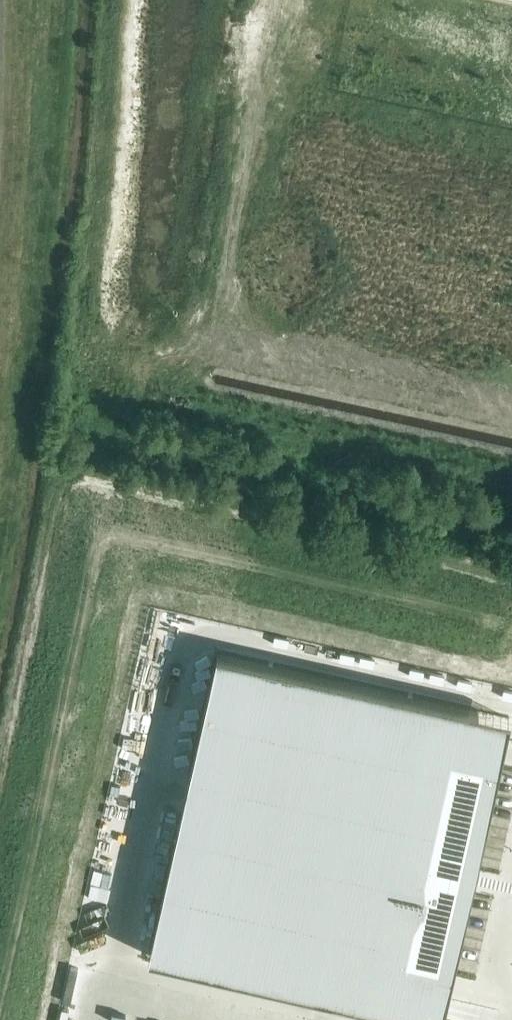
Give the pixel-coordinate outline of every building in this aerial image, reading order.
[(218,651),(149,957),(409,1015),(420,967),(451,974),(498,766),(467,759),(478,710),(218,651)]
